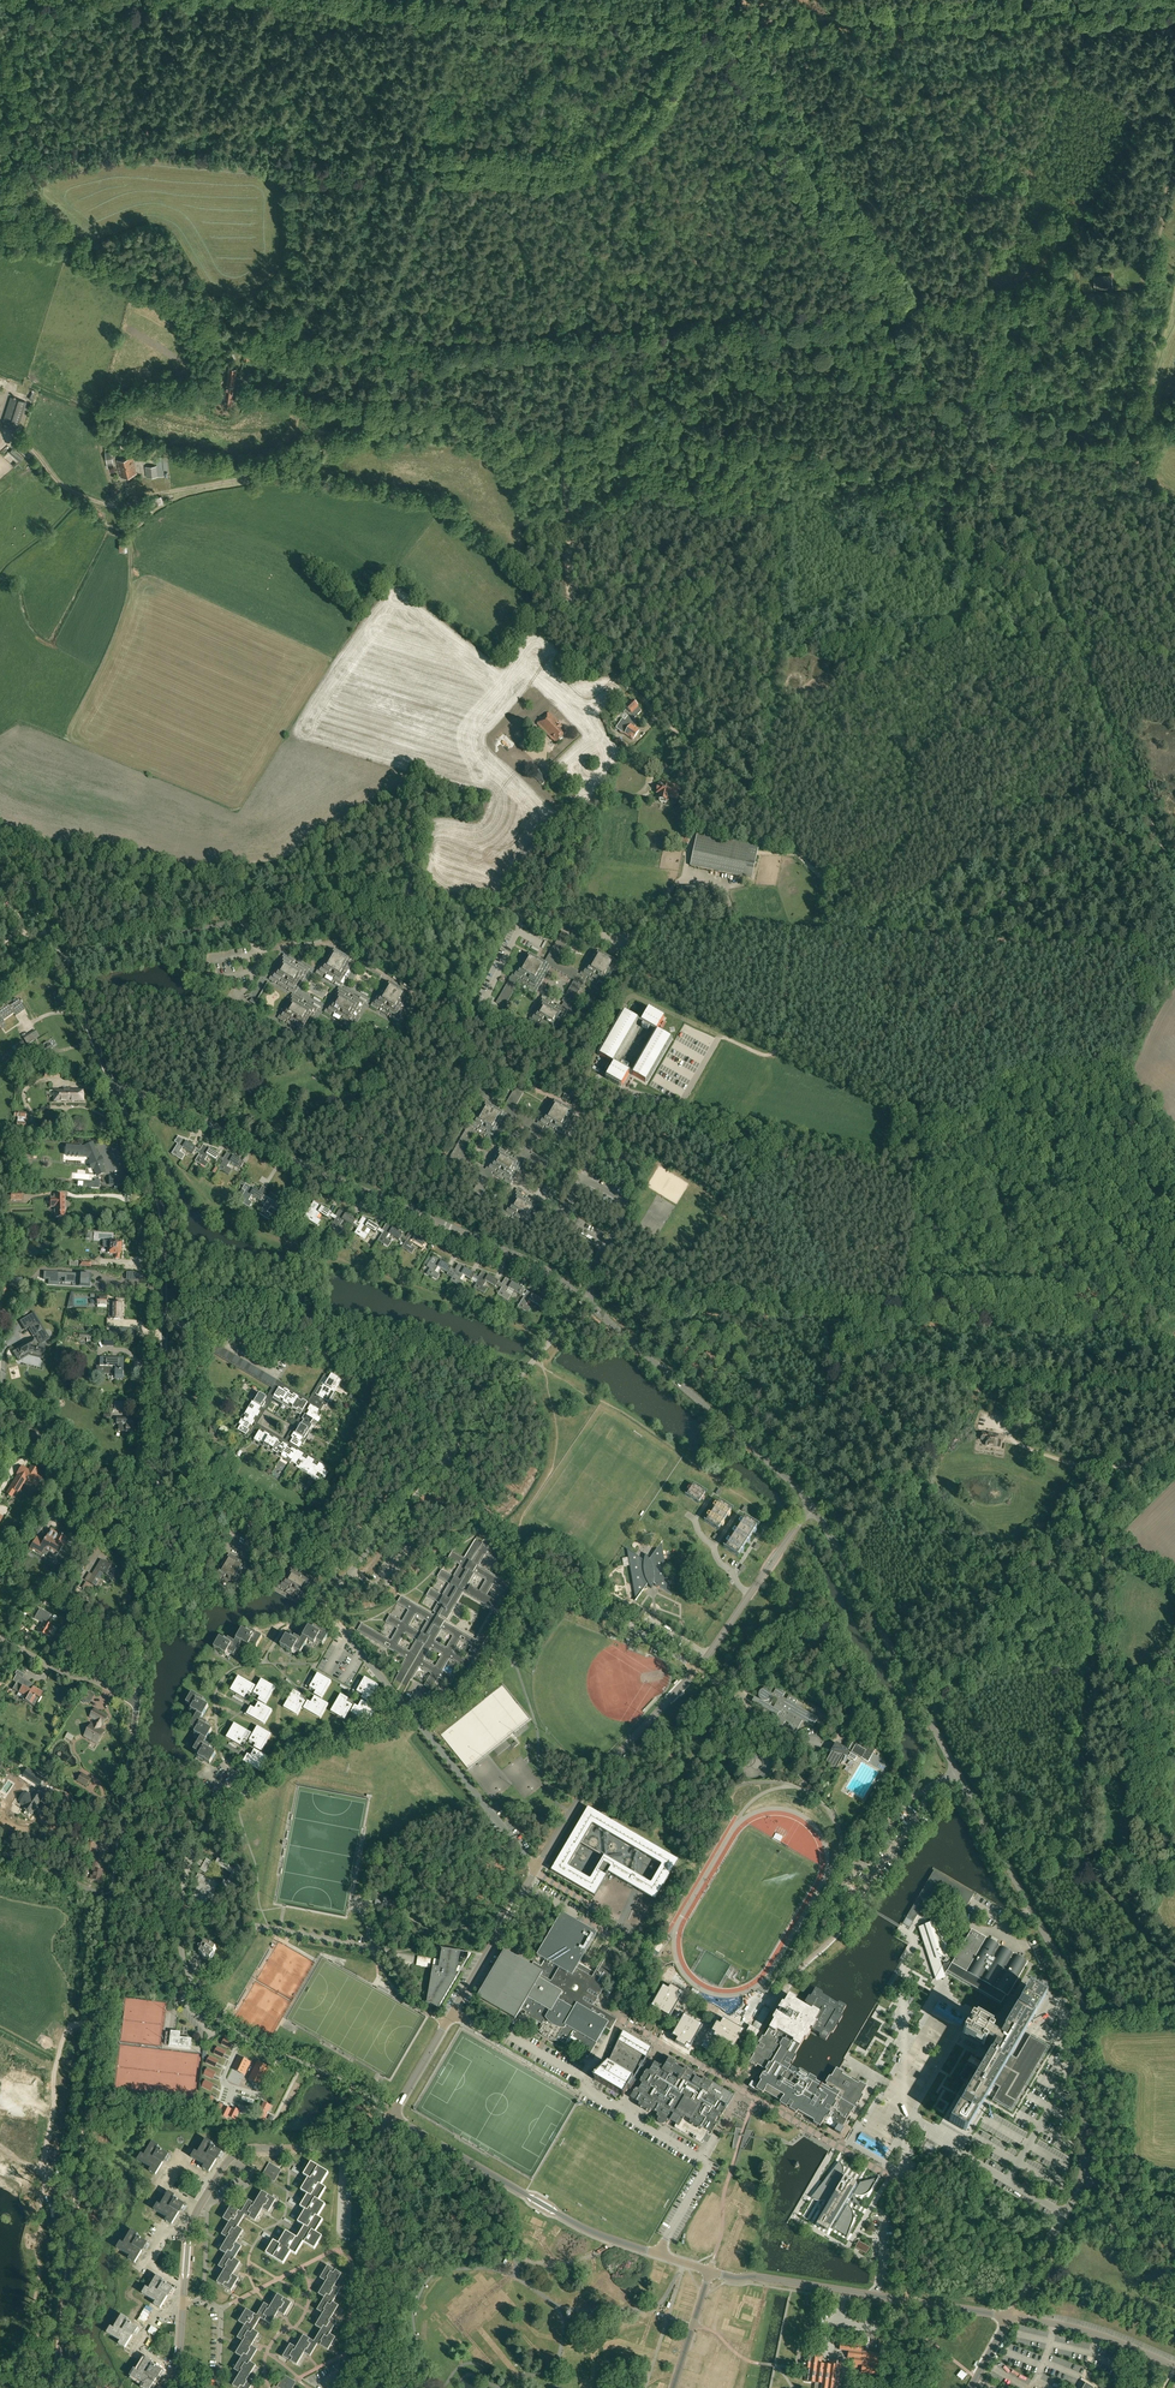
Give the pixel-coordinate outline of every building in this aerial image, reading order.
[(1094,276),(1095,289),(1114,288),(1112,274),(1094,276)] [(229,368),(225,400),(224,405),(231,406),(232,401),(235,401),(236,396),(233,395),(237,369),(229,368)] [(11,397),(2,422),(18,427),(26,402),(11,397)] [(11,452),(21,461),(27,453),(17,444),(11,452)] [(107,464),(114,463),(112,451),(105,452),(107,464)] [(125,458),(129,475),(137,473),(132,456),(125,458)] [(165,476),(163,456),(156,457),(157,465),(145,466),(146,477),(165,476)] [(121,477),(129,475),(125,458),(117,460),(121,477)] [(163,503),(161,496),(150,499),(151,505),(159,503),(159,504),(163,503)] [(135,513),(139,518),(140,520),(152,511),(147,504),(135,513)] [(629,701),(629,704),(625,708),(627,710),(624,713),(628,716),(625,720),(623,719),(616,728),(624,734),(633,740),(640,731),(635,727),(636,726),(635,720),(634,719),(640,713),(641,711),(638,708),(639,707),(633,701),(630,700),(629,701)] [(568,733),(563,728),(559,724),(560,723),(550,712),(537,725),(552,740),(556,743),(568,733)] [(533,776),(542,785),(550,776),(541,767),(533,776)] [(659,785),(657,794),(660,794),(659,799),(661,800),(660,802),(665,803),(666,801),(668,801),(669,796),(678,799),(680,790),(678,790),(679,786),(670,784),(669,786),(660,784),(659,785)] [(697,834),(690,866),(752,879),(759,847),(697,834)] [(562,931),(548,957),(549,958),(546,964),(552,967),(552,966),(555,967),(554,969),(570,978),(573,971),(557,962),(556,964),(554,962),(569,935),(562,931)] [(334,985),(339,987),(341,988),(356,963),(345,957),(344,958),(342,957),(341,956),(341,955),(331,948),(316,973),(322,977),(324,975),(326,976),(324,979),(333,984),(334,981),(336,982),(334,985)] [(600,984),(598,986),(605,990),(619,964),(614,961),(609,958),(605,956),(600,953),(594,950),(581,973),(580,975),(586,979),(588,977),(589,978),(588,980),(597,985),(598,983),(600,984)] [(514,976),(512,979),(517,982),(518,982),(519,979),(521,980),(520,982),(528,987),(530,985),(531,986),(530,988),(537,992),(552,967),(546,964),(544,963),(540,960),(536,958),(525,952),(512,976),(514,976)] [(288,991),(293,994),(295,995),(310,970),(299,963),(297,966),(295,965),(293,964),(295,961),(284,955),(269,979),(276,983),(277,981),(279,983),(278,985),(286,990),(287,988),(289,989),(288,991)] [(361,963),(360,965),(380,978),(382,976),(361,963)] [(503,1007),(517,982),(512,979),(510,978),(497,1003),(503,1007)] [(371,1006),(378,1009),(379,1007),(381,1009),(379,1011),(388,1016),(389,1014),(391,1015),(390,1017),(393,1018),(396,1021),(411,996),(400,989),(397,987),(386,981),(371,1006)] [(567,1001),(563,1007),(569,1010),(571,1012),(587,1022),(591,1015),(575,1005),(574,1007),(571,1006),(572,1004),(583,985),(576,981),(565,1000),(567,1001)] [(350,994),(341,988),(339,987),(324,1012),(331,1016),(332,1014),(334,1015),(333,1017),(341,1022),(342,1020),(344,1021),(343,1023),(350,1027),(364,1002),(354,996),(352,999),(350,998),(348,997),(350,994)] [(295,995),(293,994),(278,1018),(284,1022),(286,1020),(287,1021),(286,1023),(295,1028),(296,1026),(298,1027),(296,1029),(303,1033),(308,1025),(318,1009),(307,1002),(305,1005),(303,1004),(302,1003),(303,1000),(295,995)] [(548,1030),(547,1032),(554,1036),(569,1010),(563,1007),(562,1006),(558,1004),(556,1007),(554,1006),(552,1005),(554,1002),(548,999),(543,996),(528,1021),(531,1023),(535,1025),(536,1023),(538,1024),(537,1026),(546,1031),(547,1029),(548,1030)] [(4,1022),(3,1021),(13,1013),(15,1016),(20,1012),(13,1003),(8,1007),(9,1007),(0,1014),(0,1025),(4,1022)] [(648,1010),(641,1022),(656,1031),(664,1018),(648,1010)] [(625,1013),(600,1057),(613,1064),(637,1020),(625,1013)] [(670,1039),(658,1032),(656,1031),(641,1022),(637,1020),(613,1064),(614,1064),(629,1073),(633,1075),(646,1083),(670,1039)] [(52,1048),(47,1041),(43,1044),(45,1047),(39,1051),(43,1055),(46,1053),(47,1054),(50,1051),(50,1050),(52,1048)] [(614,1064),(606,1077),(621,1086),(629,1073),(614,1064)] [(502,1113),(508,1116),(509,1115),(513,1117),(512,1119),(527,1127),(530,1121),(514,1111),(514,1113),(511,1111),(511,1110),(522,1091),(516,1087),(504,1106),(506,1107),(502,1113)] [(54,1102),(73,1102),(83,1102),(82,1091),(69,1091),(69,1090),(63,1090),(63,1091),(54,1091),(54,1102)] [(476,1095),(480,1097),(490,1103),(493,1098),(479,1090),(476,1095)] [(537,1125),(543,1128),(545,1126),(546,1127),(545,1129),(554,1134),(555,1132),(556,1133),(555,1135),(562,1139),(577,1114),(565,1108),(564,1109),(563,1108),(561,1107),(562,1105),(551,1099),(537,1125)] [(468,1127),(469,1127),(474,1130),(475,1128),(477,1129),(476,1131),(485,1136),(486,1134),(488,1135),(486,1137),(493,1141),(495,1139),(508,1116),(502,1113),(496,1110),(495,1112),(494,1111),(492,1110),(493,1108),(482,1102),(468,1127)] [(24,1132),(25,1125),(26,1113),(18,1112),(16,1131),(24,1132)] [(467,1130),(466,1130),(453,1152),(449,1159),(450,1159),(450,1157),(460,1162),(459,1164),(475,1173),(479,1166),(463,1157),(462,1159),(459,1157),(459,1156),(474,1130),(469,1127),(467,1130)] [(195,1151),(197,1152),(198,1150),(196,1149),(196,1148),(178,1137),(175,1142),(178,1144),(172,1154),(182,1160),(185,1155),(180,1152),(183,1147),(193,1154),(195,1151)] [(101,1158),(98,1159),(96,1155),(97,1155),(96,1154),(95,1150),(92,1144),(85,1147),(86,1149),(74,1148),(67,1147),(66,1151),(66,1155),(68,1156),(68,1157),(71,1157),(71,1156),(72,1156),(72,1157),(75,1157),(75,1156),(77,1156),(77,1157),(79,1158),(79,1156),(85,1157),(85,1154),(88,1154),(90,1157),(91,1162),(90,1162),(93,1169),(94,1168),(97,1176),(104,1173),(101,1165),(103,1164),(101,1158)] [(218,1159),(220,1160),(222,1157),(220,1156),(220,1155),(203,1145),(200,1151),(198,1150),(197,1152),(200,1154),(195,1161),(205,1168),(209,1163),(203,1160),(207,1155),(217,1161),(218,1159)] [(504,1181),(510,1185),(525,1160),(520,1156),(514,1153),(513,1155),(511,1154),(509,1153),(510,1151),(500,1145),(485,1170),(492,1174),(493,1172),(494,1173),(493,1175),(502,1180),(503,1178),(505,1179),(504,1181)] [(222,1157),(220,1160),(223,1162),(219,1169),(229,1175),(232,1170),(227,1167),(230,1162),(240,1168),(241,1166),(242,1167),(242,1166),(242,1165),(244,1163),(227,1152),(223,1158),(222,1157)] [(481,1177),(470,1196),(477,1200),(488,1181),(481,1177)] [(95,1182),(78,1181),(77,1187),(99,1189),(100,1180),(95,1179),(95,1182)] [(263,1203),(263,1202),(265,1200),(262,1198),(264,1195),(253,1189),(246,1184),(239,1194),(242,1196),(239,1201),(249,1208),(252,1204),(247,1201),(250,1195),(266,1204),(263,1203)] [(517,1189),(502,1214),(509,1218),(510,1216),(512,1217),(511,1219),(520,1224),(521,1222),(523,1223),(521,1225),(528,1229),(543,1204),(531,1197),(530,1199),(528,1198),(526,1197),(528,1195),(517,1189)] [(50,1208),(55,1207),(55,1218),(65,1217),(65,1195),(54,1195),(55,1197),(50,1197),(50,1208)] [(266,1204),(263,1202),(263,1203),(266,1204),(259,1214),(269,1220),(272,1216),(267,1213),(271,1207),(281,1214),(282,1211),(282,1212),(283,1211),(282,1211),(284,1208),(269,1199),(266,1204)] [(330,1216),(332,1218),(334,1215),(332,1214),(332,1213),(314,1202),(304,1218),(318,1226),(321,1221),(317,1218),(320,1213),(329,1219),(330,1216)] [(335,1216),(334,1215),(332,1218),(335,1219),(331,1227),(337,1230),(337,1231),(337,1232),(339,1233),(340,1233),(341,1233),(344,1228),(340,1225),(343,1220),(352,1226),(354,1223),(356,1225),(358,1222),(355,1221),(356,1220),(339,1210),(335,1216)] [(379,1228),(379,1227),(363,1217),(359,1223),(358,1222),(356,1225),(359,1226),(355,1234),(365,1240),(368,1235),(365,1233),(368,1228),(376,1233),(377,1230),(380,1232),(381,1229),(379,1228)] [(383,1230),(381,1229),(380,1232),(383,1234),(378,1241),(389,1247),(392,1242),(387,1239),(390,1234),(400,1240),(401,1238),(403,1239),(405,1236),(403,1235),(386,1224),(383,1230)] [(406,1237),(405,1236),(403,1239),(406,1241),(402,1248),(412,1254),(415,1249),(410,1246),(413,1241),(423,1247),(424,1245),(425,1245),(425,1244),(427,1242),(410,1231),(406,1237)] [(109,1241),(108,1247),(108,1253),(111,1253),(116,1254),(116,1259),(120,1259),(120,1254),(121,1254),(121,1249),(123,1248),(123,1244),(122,1243),(122,1242),(117,1242),(117,1241),(113,1240),(113,1241),(111,1241),(111,1242),(109,1241)] [(452,1272),(453,1269),(451,1268),(451,1267),(433,1256),(427,1267),(430,1269),(427,1274),(437,1280),(440,1275),(435,1272),(438,1267),(448,1273),(450,1271),(452,1272)] [(473,1278),(475,1279),(477,1276),(475,1275),(475,1274),(458,1264),(455,1270),(453,1269),(452,1272),(455,1274),(450,1281),(461,1287),(464,1282),(460,1280),(463,1275),(472,1280),(473,1278)] [(183,1267),(178,1271),(182,1275),(187,1271),(183,1267)] [(478,1277),(477,1276),(475,1279),(478,1281),(474,1287),(485,1294),(488,1289),(484,1286),(487,1281),(496,1287),(497,1284),(499,1286),(500,1283),(498,1282),(499,1281),(482,1271),(478,1277)] [(91,1281),(91,1275),(43,1272),(43,1279),(48,1279),(48,1284),(58,1285),(58,1277),(64,1277),(64,1282),(74,1282),(75,1277),(80,1278),(79,1286),(89,1286),(90,1281),(91,1281)] [(509,1288),(522,1295),(523,1293),(520,1291),(522,1288),(506,1278),(502,1284),(500,1283),(499,1286),(502,1287),(498,1295),(508,1301),(511,1296),(506,1293),(509,1288)] [(21,1280),(8,1279),(7,1287),(20,1287),(21,1285),(21,1280)] [(543,1301),(542,1300),(528,1291),(524,1297),(522,1295),(524,1297),(518,1307),(528,1313),(532,1308),(526,1305),(529,1300),(540,1306),(541,1304),(541,1305),(542,1304),(541,1303),(543,1301)] [(98,1296),(98,1305),(106,1305),(106,1296),(98,1296)] [(122,1319),(122,1302),(109,1302),(109,1318),(114,1318),(114,1319),(122,1319)] [(13,1353),(15,1355),(17,1359),(24,1355),(25,1356),(30,1353),(29,1351),(32,1350),(33,1352),(44,1355),(46,1346),(41,1345),(42,1343),(50,1339),(34,1313),(20,1321),(25,1329),(28,1327),(35,1338),(17,1348),(18,1350),(13,1353)] [(122,1336),(124,1336),(134,1337),(135,1329),(123,1328),(122,1336)] [(124,1378),(124,1358),(100,1357),(100,1366),(97,1366),(97,1374),(112,1374),(112,1373),(116,1373),(116,1378),(124,1378)] [(328,1379),(325,1377),(321,1384),(322,1384),(324,1386),(324,1385),(331,1389),(335,1383),(338,1385),(341,1381),(331,1374),(328,1379)] [(322,1384),(320,1389),(318,1388),(314,1394),(318,1396),(325,1400),(328,1402),(334,1391),(331,1389),(324,1385),(324,1386),(322,1384)] [(283,1402),(284,1401),(287,1394),(289,1391),(284,1389),(285,1388),(280,1385),(274,1395),(275,1395),(274,1397),(278,1399),(277,1401),(282,1404),(283,1402)] [(289,1391),(287,1394),(284,1401),(283,1402),(287,1404),(286,1407),(291,1409),(292,1407),(293,1406),(297,1399),(296,1399),(298,1397),(294,1394),(294,1393),(289,1390),(289,1391)] [(269,1400),(259,1394),(257,1393),(254,1397),(253,1396),(250,1401),(252,1403),(253,1403),(260,1407),(263,1403),(266,1405),(269,1400)] [(295,1412),(300,1415),(306,1405),(308,1403),(303,1400),(303,1399),(298,1396),(298,1397),(296,1399),(297,1399),(293,1406),(292,1407),(296,1410),(295,1412)] [(322,1405),(323,1406),(325,1407),(328,1402),(325,1400),(318,1396),(315,1401),(312,1399),(308,1405),(311,1407),(318,1411),(322,1405)] [(247,1412),(248,1412),(255,1416),(257,1417),(260,1413),(261,1414),(264,1409),(262,1408),(260,1407),(253,1403),(252,1403),(249,1407),(247,1406),(244,1410),(247,1412)] [(311,1407),(309,1411),(305,1409),(302,1414),(306,1416),(313,1420),(315,1416),(319,1418),(322,1413),(318,1411),(311,1407)] [(241,1421),(242,1421),(243,1421),(249,1425),(252,1427),(254,1422),(255,1423),(258,1418),(257,1417),(255,1416),(248,1412),(247,1412),(244,1416),(242,1415),(239,1419),(241,1421)] [(316,1422),(313,1420),(306,1416),(303,1420),(300,1418),(297,1423),(300,1425),(301,1425),(307,1429),(311,1431),(316,1422)] [(132,1433),(132,1419),(117,1418),(117,1425),(119,1425),(118,1431),(126,1431),(126,1433),(132,1433)] [(252,1427),(249,1425),(243,1421),(242,1421),(240,1426),(237,1424),(234,1429),(244,1435),(247,1430),(250,1432),(253,1427),(252,1427)] [(294,1434),(295,1434),(302,1438),(305,1434),(308,1436),(311,1431),(307,1429),(301,1425),(300,1425),(298,1430),(295,1428),(292,1432),(294,1434)] [(263,1445),(264,1444),(268,1438),(269,1435),(265,1433),(266,1432),(261,1429),(255,1439),(254,1440),(259,1443),(258,1445),(262,1448),(263,1445)] [(987,1441),(986,1446),(996,1447),(1000,1448),(1001,1441),(997,1440),(997,1437),(996,1437),(996,1435),(983,1433),(982,1440),(987,1441)] [(272,1451),(273,1450),(277,1443),(279,1441),(274,1438),(275,1437),(270,1434),(269,1435),(268,1438),(264,1444),(263,1445),(268,1448),(266,1450),(271,1453),(272,1451)] [(305,1440),(302,1438),(295,1434),(294,1434),(291,1438),(289,1437),(286,1441),(296,1448),(297,1447),(299,1448),(301,1444),(303,1445),(305,1440)] [(282,1456),(282,1455),(286,1448),(288,1446),(283,1444),(284,1442),(279,1440),(279,1441),(277,1443),(273,1450),(272,1451),(277,1453),(275,1456),(280,1459),(282,1456)] [(288,1446),(286,1448),(282,1455),(282,1456),(286,1459),(285,1461),(289,1464),(291,1461),(297,1452),(293,1449),(293,1448),(288,1445),(288,1446)] [(297,1450),(297,1452),(291,1461),(297,1464),(295,1467),(300,1470),(302,1467),(306,1460),(302,1458),(304,1454),(297,1450)] [(306,1474),(311,1477),(317,1467),(313,1464),(315,1461),(308,1457),(306,1460),(302,1467),(308,1471),(306,1474)] [(319,1463),(317,1467),(311,1477),(322,1483),(328,1473),(324,1471),(326,1467),(319,1463)] [(9,1496),(11,1497),(15,1491),(17,1492),(26,1479),(37,1486),(41,1479),(35,1475),(38,1471),(31,1466),(29,1471),(21,1467),(17,1474),(18,1474),(6,1494),(8,1495),(7,1495),(9,1496)] [(703,1497),(703,1496),(705,1493),(693,1485),(687,1495),(699,1503),(703,1497)] [(506,1500),(510,1493),(506,1490),(501,1497),(506,1500)] [(712,1512),(725,1519),(727,1516),(731,1510),(719,1502),(712,1512)] [(721,1525),(725,1519),(712,1512),(706,1521),(718,1529),(721,1525)] [(739,1528),(751,1536),(753,1533),(757,1527),(745,1519),(739,1528)] [(747,1541),(751,1536),(739,1528),(732,1538),(744,1546),(747,1541)] [(47,1556),(49,1552),(53,1555),(54,1552),(59,1554),(64,1545),(64,1544),(67,1539),(59,1534),(59,1535),(51,1530),(44,1542),(37,1537),(29,1550),(32,1552),(33,1550),(41,1555),(42,1553),(47,1556)] [(738,1556),(740,1552),(741,1550),(744,1546),(732,1538),(726,1548),(738,1556)] [(391,1641),(391,1640),(385,1637),(379,1634),(362,1623),(358,1629),(385,1645),(386,1643),(390,1645),(389,1647),(388,1648),(394,1652),(398,1645),(399,1644),(405,1633),(406,1632),(418,1639),(418,1640),(411,1652),(410,1651),(408,1651),(401,1646),(399,1649),(397,1652),(408,1658),(409,1656),(411,1657),(409,1660),(407,1659),(399,1673),(395,1680),(401,1683),(402,1684),(406,1686),(407,1687),(411,1680),(419,1666),(416,1664),(418,1661),(420,1663),(419,1665),(429,1671),(431,1668),(433,1665),(424,1660),(423,1659),(430,1647),(427,1646),(429,1643),(431,1644),(430,1646),(442,1653),(443,1654),(442,1655),(435,1666),(431,1674),(424,1685),(430,1689),(437,1677),(435,1675),(437,1672),(439,1674),(438,1676),(451,1684),(454,1678),(454,1677),(443,1671),(441,1670),(448,1658),(446,1657),(448,1654),(450,1655),(449,1657),(462,1665),(468,1668),(476,1653),(474,1652),(471,1650),(470,1650),(465,1659),(457,1654),(454,1652),(452,1651),(460,1638),(461,1636),(465,1638),(464,1640),(464,1641),(473,1646),(473,1645),(475,1646),(473,1648),(476,1650),(477,1651),(478,1651),(479,1650),(480,1650),(500,1615),(494,1612),(477,1641),(476,1640),(462,1632),(460,1634),(459,1634),(461,1631),(446,1622),(443,1621),(442,1620),(439,1618),(440,1616),(446,1619),(445,1618),(449,1611),(450,1612),(463,1590),(464,1588),(462,1586),(463,1584),(464,1583),(466,1584),(473,1572),(474,1571),(487,1579),(486,1580),(485,1582),(483,1585),(482,1586),(479,1591),(468,1585),(466,1588),(469,1589),(468,1590),(467,1592),(494,1608),(494,1607),(496,1608),(496,1609),(498,1611),(504,1614),(508,1608),(498,1603),(486,1596),(485,1595),(492,1583),(490,1582),(492,1579),(494,1580),(492,1582),(506,1590),(509,1584),(490,1573),(479,1566),(478,1566),(477,1565),(484,1554),(482,1552),(484,1549),(486,1550),(485,1553),(498,1560),(501,1554),(483,1543),(482,1543),(481,1542),(476,1539),(475,1539),(464,1558),(463,1557),(453,1551),(449,1557),(462,1565),(464,1562),(466,1564),(464,1567),(462,1565),(455,1577),(454,1577),(453,1576),(442,1570),(438,1576),(451,1583),(451,1584),(444,1596),(443,1595),(442,1595),(432,1589),(431,1588),(427,1594),(440,1602),(440,1603),(434,1612),(438,1614),(437,1617),(435,1616),(434,1617),(433,1617),(434,1615),(401,1596),(397,1602),(398,1602),(411,1610),(412,1608),(414,1609),(412,1612),(410,1611),(403,1622),(402,1622),(390,1615),(387,1621),(400,1629),(401,1626),(403,1628),(401,1631),(399,1629),(392,1641),(391,1641)] [(636,1600),(643,1590),(648,1589),(647,1585),(648,1583),(652,1589),(653,1582),(656,1584),(655,1584),(655,1585),(655,1586),(656,1586),(656,1587),(657,1587),(658,1587),(659,1587),(660,1587),(670,1594),(662,1543),(662,1542),(661,1542),(649,1559),(646,1554),(644,1560),(627,1548),(626,1549),(627,1549),(636,1600),(635,1600),(636,1600)] [(30,1554),(26,1551),(20,1560),(25,1563),(30,1554)] [(258,1553),(256,1552),(249,1565),(251,1566),(258,1553)] [(235,1593),(250,1568),(239,1561),(237,1560),(236,1559),(225,1553),(210,1578),(216,1581),(217,1579),(218,1580),(218,1582),(226,1587),(227,1586),(229,1587),(228,1588),(235,1593)] [(342,1566),(327,1558),(326,1560),(340,1569),(342,1566)] [(96,1586),(100,1579),(103,1573),(115,1580),(121,1571),(102,1560),(93,1575),(90,1573),(86,1580),(96,1586)] [(301,1602),(316,1577),(305,1571),(304,1574),(300,1571),(302,1568),(291,1562),(276,1587),(282,1590),(284,1589),(285,1590),(284,1592),(293,1597),(294,1595),(296,1596),(295,1598),(301,1602)] [(51,1615),(42,1610),(36,1620),(43,1623),(38,1632),(46,1637),(52,1626),(46,1623),(51,1615)] [(303,1637),(303,1638),(307,1640),(308,1640),(309,1640),(309,1641),(310,1641),(314,1644),(315,1642),(317,1643),(318,1642),(319,1642),(323,1645),(329,1634),(323,1631),(323,1632),(322,1631),(317,1628),(316,1628),(315,1631),(314,1630),(312,1629),(311,1629),(308,1627),(307,1629),(306,1632),(304,1634),(303,1636),(303,1637)] [(242,1630),(236,1640),(237,1640),(241,1643),(242,1643),(242,1642),(243,1643),(243,1644),(244,1644),(248,1647),(249,1645),(250,1646),(251,1646),(251,1644),(252,1644),(252,1645),(256,1647),(262,1637),(257,1634),(256,1634),(256,1633),(250,1630),(250,1631),(249,1633),(247,1633),(247,1632),(245,1631),(242,1630)] [(281,1644),(280,1646),(281,1646),(285,1649),(285,1648),(287,1649),(287,1650),(288,1650),(289,1651),(292,1653),(293,1651),(294,1652),(295,1652),(295,1650),(296,1650),(296,1651),(300,1653),(306,1644),(306,1643),(308,1640),(307,1640),(303,1638),(303,1637),(301,1640),(300,1640),(300,1639),(296,1637),(294,1636),(293,1639),(291,1639),(291,1638),(289,1637),(286,1636),(281,1644)] [(220,1638),(214,1648),(215,1649),(219,1651),(221,1652),(220,1652),(221,1653),(222,1653),(226,1655),(227,1654),(228,1654),(228,1655),(229,1653),(230,1653),(234,1656),(239,1647),(240,1646),(241,1643),(242,1643),(241,1643),(237,1640),(236,1640),(235,1642),(234,1643),(233,1642),(234,1642),(228,1639),(226,1642),(225,1641),(223,1640),(220,1638)] [(317,1674),(314,1679),(308,1690),(315,1693),(314,1694),(321,1698),(331,1681),(317,1674)] [(23,1678),(16,1675),(12,1681),(16,1683),(13,1689),(19,1692),(17,1695),(23,1699),(22,1700),(35,1707),(36,1704),(40,1696),(43,1692),(33,1687),(34,1686),(31,1685),(32,1683),(23,1678)] [(255,1686),(238,1677),(230,1690),(246,1699),(250,1693),(251,1693),(255,1686)] [(365,1678),(362,1683),(356,1693),(362,1697),(362,1698),(369,1702),(378,1685),(365,1678)] [(252,1695),(259,1699),(258,1700),(265,1704),(275,1687),(261,1679),(252,1695)] [(757,1699),(754,1698),(751,1702),(763,1709),(761,1713),(769,1718),(772,1714),(776,1717),(773,1721),(782,1726),(784,1722),(788,1724),(786,1728),(794,1733),(802,1721),(812,1727),(817,1718),(800,1708),(799,1707),(794,1705),(797,1700),(788,1695),(786,1699),(782,1697),(784,1693),(776,1688),(772,1694),(770,1694),(770,1693),(770,1692),(769,1691),(768,1690),(767,1690),(766,1689),(765,1689),(763,1689),(762,1689),(760,1690),(759,1691),(758,1693),(758,1694),(758,1695),(758,1697),(759,1699),(757,1699)] [(89,1703),(95,1693),(88,1689),(82,1699),(80,1702),(83,1704),(85,1701),(89,1703)] [(300,1694),(293,1690),(284,1707),(297,1715),(306,1699),(300,1695),(300,1694)] [(192,1693),(186,1703),(191,1706),(195,1699),(202,1703),(203,1702),(204,1700),(199,1696),(198,1697),(197,1696),(192,1693)] [(347,1699),(348,1698),(341,1694),(331,1711),(344,1719),(354,1703),(347,1699)] [(328,1704),(312,1695),(308,1701),(307,1701),(303,1708),(320,1717),(328,1704)] [(191,1706),(190,1707),(192,1708),(191,1710),(195,1713),(196,1713),(198,1713),(197,1714),(198,1714),(202,1716),(203,1717),(206,1711),(207,1709),(209,1707),(205,1704),(204,1704),(202,1703),(195,1699),(191,1706)] [(376,1709),(368,1704),(360,1700),(356,1706),(355,1706),(351,1713),(368,1722),(376,1709)] [(247,1714),(264,1724),(272,1710),(256,1701),(252,1708),(251,1707),(247,1714)] [(92,1724),(85,1736),(98,1743),(104,1732),(99,1729),(102,1723),(103,1724),(107,1718),(102,1716),(103,1714),(95,1709),(91,1717),(97,1720),(94,1726),(92,1724)] [(196,1717),(190,1727),(195,1729),(199,1722),(206,1726),(206,1725),(208,1723),(206,1722),(202,1720),(202,1721),(201,1720),(201,1719),(203,1717),(202,1716),(198,1714),(197,1714),(196,1716),(196,1717)] [(195,1729),(194,1731),(195,1732),(194,1734),(199,1736),(200,1737),(200,1736),(201,1737),(202,1738),(205,1740),(206,1740),(212,1730),(208,1728),(207,1727),(206,1726),(199,1722),(195,1729)] [(227,1737),(232,1740),(242,1746),(246,1740),(247,1740),(251,1733),(234,1724),(227,1737)] [(257,1727),(253,1734),(248,1743),(255,1746),(254,1747),(261,1751),(271,1735),(257,1727)] [(856,1736),(848,1749),(852,1751),(856,1745),(865,1751),(861,1758),(868,1762),(872,1756),(876,1748),(856,1736)] [(199,1740),(193,1750),(198,1753),(202,1746),(209,1750),(210,1749),(211,1747),(206,1744),(205,1744),(205,1743),(206,1740),(205,1740),(202,1738),(201,1737),(199,1740)] [(749,1739),(746,1745),(752,1748),(756,1742),(749,1739)] [(835,1745),(830,1754),(825,1761),(827,1762),(828,1763),(835,1767),(838,1763),(845,1751),(835,1745)] [(198,1753),(198,1755),(199,1755),(198,1757),(203,1760),(204,1760),(205,1760),(205,1761),(208,1763),(209,1764),(210,1764),(213,1760),(216,1754),(212,1751),(211,1751),(209,1750),(202,1746),(198,1753)] [(252,1749),(248,1755),(247,1754),(243,1762),(260,1771),(268,1758),(252,1749)] [(26,1776),(43,1787),(47,1781),(30,1770),(26,1776)] [(76,1781),(87,1787),(92,1779),(81,1772),(76,1781)] [(38,1806),(44,1797),(35,1791),(32,1796),(33,1796),(24,1810),(25,1810),(25,1811),(26,1812),(24,1814),(29,1817),(31,1814),(35,1809),(36,1810),(38,1807),(38,1806)] [(628,1884),(633,1887),(634,1888),(639,1891),(655,1900),(678,1860),(657,1848),(654,1846),(651,1844),(588,1807),(551,1871),(595,1896),(608,1873),(628,1884)] [(857,1849),(860,1852),(862,1853),(874,1836),(872,1836),(868,1833),(866,1831),(855,1848),(857,1849)] [(89,1840),(87,1857),(94,1858),(96,1841),(89,1840)] [(94,1859),(93,1868),(91,1878),(94,1879),(102,1880),(103,1869),(98,1868),(100,1860),(94,1859)] [(196,1864),(202,1867),(200,1871),(205,1874),(212,1863),(206,1860),(204,1863),(198,1860),(196,1864)] [(919,1927),(936,1978),(942,1968),(939,1962),(941,1962),(942,1963),(943,1964),(944,1964),(946,1965),(947,1964),(948,1964),(949,1963),(949,1962),(952,1964),(953,1961),(947,1957),(949,1956),(935,1912),(935,1911),(929,1922),(928,1918),(924,1915),(939,1890),(967,1906),(974,1894),(934,1870),(906,1917),(914,1922),(917,1915),(926,1920),(927,1924),(919,1927)] [(212,1894),(211,1894),(213,1891),(214,1892),(214,1891),(218,1885),(198,1874),(194,1881),(197,1882),(199,1883),(197,1885),(196,1885),(195,1886),(195,1888),(194,1890),(194,1892),(194,1894),(192,1894),(192,1896),(193,1897),(194,1899),(194,1900),(196,1902),(198,1904),(200,1905),(203,1906),(205,1906),(208,1906),(210,1906),(212,1906),(211,1904),(211,1903),(212,1902),(214,1902),(215,1901),(216,1899),(218,1897),(215,1896),(212,1894)] [(387,1908),(388,1902),(389,1898),(389,1895),(377,1893),(376,1896),(374,1906),(387,1908)] [(525,2015),(540,2024),(542,2025),(539,2030),(540,2033),(542,2035),(545,2037),(547,2039),(550,2040),(553,2041),(556,2042),(558,2042),(558,2041),(559,2040),(589,2057),(602,2034),(607,2036),(616,2020),(593,2007),(596,2003),(623,1957),(609,1949),(595,1973),(579,1963),(597,1934),(562,1913),(553,1929),(549,1927),(542,1938),(546,1940),(537,1956),(545,1960),(541,1966),(533,1962),(531,1966),(504,1950),(477,1997),(515,2019),(521,2009),(526,2012),(525,2015)] [(914,1922),(906,1918),(903,1924),(910,1928),(914,1922)] [(1007,1997),(1007,1996),(1027,1963),(1002,1948),(971,1930),(953,1961),(952,1964),(949,1962),(949,1963),(948,1964),(947,1964),(946,1965),(944,1964),(943,1964),(942,1963),(941,1962),(939,1962),(942,1968),(936,1978),(944,1975),(946,1972),(951,1975),(1000,2004),(1005,1996),(1007,1997)] [(203,1956),(204,1957),(210,1961),(209,1960),(216,1950),(212,1948),(205,1944),(206,1945),(200,1955),(203,1957),(203,1956)] [(439,2008),(456,1978),(456,1977),(457,1971),(459,1972),(460,1966),(458,1965),(460,1952),(461,1952),(441,1948),(441,1949),(442,1949),(440,1960),(434,1959),(427,2003),(426,2003),(431,2004),(439,2009),(439,2008)] [(1040,1964),(1047,1961),(1041,1949),(1034,1952),(1040,1964)] [(420,1966),(430,1968),(431,1959),(422,1957),(421,1966),(420,1966)] [(898,1976),(892,1986),(898,1989),(904,1979),(898,1976)] [(663,1986),(651,2007),(659,2011),(658,2013),(661,2015),(662,2013),(669,2017),(681,1996),(676,1993),(678,1991),(669,1986),(668,1989),(663,1986)] [(798,2112),(803,2115),(814,2122),(813,2123),(813,2124),(814,2124),(820,2128),(823,2122),(835,2130),(834,2131),(841,2135),(844,2129),(842,2128),(847,2121),(852,2112),(853,2113),(854,2113),(854,2112),(857,2107),(856,2106),(857,2102),(859,2103),(863,2097),(863,2096),(862,2095),(867,2087),(860,2083),(859,2083),(859,2084),(843,2075),(843,2074),(843,2073),(839,2071),(837,2069),(832,2077),(831,2076),(830,2076),(830,2077),(826,2083),(828,2084),(826,2087),(816,2081),(817,2080),(817,2079),(816,2079),(801,2070),(800,2070),(799,2071),(790,2066),(791,2062),(793,2063),(797,2057),(797,2056),(796,2055),(805,2039),(806,2040),(807,2040),(807,2039),(811,2033),(809,2032),(811,2029),(821,2035),(820,2036),(821,2036),(821,2037),(827,2040),(832,2032),(833,2032),(834,2032),(838,2026),(836,2025),(838,2022),(839,2023),(843,2016),(843,2015),(842,2015),(847,2006),(840,2002),(839,2003),(838,2004),(822,1994),(823,1993),(823,1992),(822,1992),(816,1988),(811,1996),(810,1996),(809,1996),(805,2002),(807,2004),(805,2007),(796,2001),(796,2000),(796,1999),(790,1996),(784,2005),(783,2004),(782,2004),(778,2010),(780,2012),(778,2015),(776,2014),(772,2020),(772,2021),(773,2021),(774,2022),(764,2038),(763,2037),(762,2037),(762,2038),(760,2042),(758,2044),(760,2045),(758,2048),(756,2047),(753,2053),(753,2054),(753,2055),(754,2055),(749,2063),(755,2067),(756,2067),(757,2066),(766,2072),(765,2075),(763,2074),(760,2079),(757,2078),(754,2084),(752,2082),(749,2088),(751,2089),(754,2091),(755,2090),(762,2094),(763,2094),(764,2093),(764,2092),(780,2102),(780,2103),(780,2104),(796,2113),(796,2114),(797,2114),(797,2113),(798,2112)] [(971,2087),(965,2098),(963,2102),(951,2121),(967,2130),(978,2110),(993,2084),(994,2085),(1000,2089),(994,2100),(1011,2110),(1017,2099),(1020,2094),(1022,2091),(1025,2085),(1033,2072),(1036,2067),(1037,2064),(1040,2059),(1047,2048),(1030,2038),(1017,2060),(1009,2056),(1025,2030),(1026,2028),(1029,2023),(1032,2018),(1043,1999),(1031,1992),(1028,1990),(1020,2002),(1017,2009),(1013,2014),(1004,2031),(999,2039),(991,2034),(993,2030),(988,2028),(989,2027),(983,2023),(976,2019),(975,2021),(971,2019),(969,2022),(965,2029),(963,2033),(967,2036),(966,2037),(976,2043),(979,2045),(980,2043),(981,2044),(984,2046),(984,2045),(985,2043),(994,2048),(988,2057),(971,2087)] [(763,2007),(752,2026),(758,2029),(770,2011),(763,2007)] [(684,2016),(670,2040),(683,2047),(685,2044),(690,2047),(702,2026),(694,2022),(695,2021),(692,2019),(691,2020),(684,2016)] [(716,2032),(713,2037),(734,2049),(738,2042),(739,2043),(741,2040),(740,2039),(744,2031),(723,2019),(721,2024),(718,2022),(713,2031),(716,2032)] [(652,2048),(625,2032),(623,2031),(607,2064),(600,2074),(592,2078),(595,2080),(623,2097),(652,2048)] [(190,2039),(176,2037),(172,2037),(171,2043),(189,2046),(190,2043),(190,2039)] [(222,2045),(229,2048),(230,2049),(234,2042),(225,2038),(222,2045)] [(226,2051),(224,2050),(217,2047),(214,2054),(223,2058),(226,2051)] [(206,2063),(213,2066),(215,2067),(218,2061),(209,2056),(206,2063)] [(249,2065),(250,2062),(239,2056),(232,2069),(244,2075),(249,2065)] [(713,2084),(712,2085),(704,2081),(703,2081),(703,2080),(702,2081),(701,2082),(695,2079),(695,2078),(696,2077),(696,2076),(695,2076),(695,2075),(685,2070),(684,2070),(683,2070),(683,2071),(677,2068),(678,2067),(678,2066),(677,2065),(675,2064),(676,2062),(669,2058),(664,2067),(663,2069),(654,2064),(649,2073),(648,2072),(647,2072),(646,2072),(646,2073),(640,2082),(640,2083),(641,2084),(642,2085),(639,2089),(638,2091),(637,2090),(636,2090),(635,2091),(631,2098),(629,2102),(649,2114),(650,2114),(651,2113),(652,2112),(658,2115),(657,2116),(657,2117),(657,2118),(659,2119),(657,2122),(657,2123),(658,2123),(661,2125),(661,2124),(665,2125),(666,2123),(667,2124),(668,2124),(669,2124),(670,2122),(676,2126),(675,2128),(675,2129),(676,2129),(685,2135),(686,2135),(687,2135),(688,2133),(694,2137),(694,2138),(694,2139),(694,2140),(696,2141),(697,2139),(696,2139),(697,2138),(701,2141),(705,2134),(707,2134),(706,2135),(708,2135),(709,2133),(712,2134),(716,2126),(716,2125),(716,2124),(714,2124),(718,2117),(719,2118),(720,2118),(721,2118),(722,2117),(734,2096),(713,2084)] [(262,2086),(270,2069),(257,2062),(248,2080),(262,2086)] [(216,2072),(214,2072),(207,2068),(204,2075),(213,2079),(216,2072)] [(214,2084),(212,2084),(205,2080),(202,2087),(211,2091),(214,2084)] [(209,2107),(213,2100),(214,2098),(207,2095),(203,2103),(209,2107)] [(219,2114),(222,2107),(223,2105),(216,2102),(212,2111),(219,2114)] [(228,2116),(229,2116),(231,2111),(232,2109),(225,2106),(224,2108),(220,2115),(227,2118),(228,2116)] [(231,2111),(229,2116),(235,2119),(239,2112),(239,2111),(233,2107),(232,2109),(231,2111)] [(267,2115),(266,2114),(267,2112),(268,2111),(262,2108),(257,2117),(263,2120),(265,2116),(266,2117),(267,2115)] [(195,2151),(191,2157),(205,2165),(203,2168),(208,2172),(217,2157),(219,2158),(222,2152),(212,2146),(212,2148),(210,2147),(212,2143),(206,2140),(198,2153),(195,2151)] [(142,2153),(138,2160),(151,2168),(149,2171),(155,2174),(164,2159),(166,2160),(169,2155),(159,2149),(158,2150),(157,2149),(159,2146),(153,2142),(145,2155),(142,2153)] [(307,2169),(303,2174),(308,2178),(308,2177),(321,2185),(328,2172),(311,2162),(307,2168),(307,2169)] [(870,2193),(871,2191),(879,2178),(878,2178),(860,2183),(859,2185),(857,2184),(845,2177),(842,2176),(843,2175),(843,2174),(843,2173),(843,2171),(843,2170),(843,2168),(843,2167),(842,2166),(841,2164),(840,2163),(839,2162),(839,2163),(812,2198),(811,2197),(811,2198),(812,2199),(814,2200),(816,2201),(819,2202),(822,2202),(824,2201),(826,2200),(829,2206),(816,2225),(828,2232),(835,2221),(837,2222),(833,2230),(835,2231),(836,2231),(847,2237),(847,2238),(853,2223),(854,2220),(854,2217),(854,2215),(853,2212),(852,2210),(850,2208),(848,2205),(854,2194),(856,2195),(858,2196),(860,2196),(862,2196),(864,2196),(866,2195),(868,2194),(870,2193)] [(263,2174),(270,2179),(274,2181),(281,2170),(280,2170),(278,2168),(277,2167),(277,2168),(270,2163),(263,2174)] [(301,2170),(294,2166),(291,2170),(298,2174),(301,2170)] [(306,2182),(301,2190),(308,2194),(318,2200),(326,2188),(321,2185),(308,2177),(308,2178),(306,2182)] [(262,2192),(255,2204),(263,2209),(266,2211),(269,2212),(276,2200),(271,2196),(263,2192),(262,2191),(262,2192)] [(169,2192),(166,2196),(160,2206),(157,2204),(154,2210),(167,2218),(165,2221),(171,2224),(180,2209),(181,2211),(185,2205),(175,2199),(174,2200),(173,2199),(175,2195),(169,2192)] [(308,2194),(300,2206),(305,2209),(318,2216),(325,2204),(318,2200),(308,2194)] [(298,2202),(291,2198),(288,2202),(295,2206),(298,2202)] [(249,2200),(241,2212),(245,2215),(247,2216),(255,2221),(263,2209),(255,2204),(252,2202),(249,2200)] [(223,2219),(229,2222),(237,2227),(238,2227),(245,2215),(241,2212),(231,2206),(223,2219)] [(305,2209),(298,2222),(304,2226),(315,2232),(323,2219),(318,2216),(305,2209)] [(222,2234),(222,2235),(227,2238),(228,2238),(236,2243),(243,2231),(244,2231),(239,2228),(238,2227),(237,2227),(229,2222),(228,2224),(225,2228),(222,2234)] [(304,2226),(297,2238),(303,2241),(303,2242),(314,2249),(322,2236),(315,2232),(304,2226)] [(128,2260),(132,2262),(134,2263),(141,2251),(142,2251),(143,2248),(144,2249),(148,2244),(138,2238),(137,2239),(136,2238),(138,2234),(132,2231),(124,2244),(121,2242),(117,2248),(130,2256),(128,2260)] [(281,2239),(279,2243),(291,2251),(296,2254),(303,2242),(303,2241),(297,2238),(297,2237),(286,2231),(281,2239)] [(271,2236),(264,2232),(262,2236),(268,2240),(271,2236)] [(220,2250),(226,2254),(234,2259),(242,2246),(236,2243),(228,2238),(227,2238),(220,2250)] [(274,2240),(266,2253),(283,2263),(291,2251),(279,2243),(274,2240)] [(870,2247),(858,2241),(854,2248),(857,2250),(866,2255),(870,2247)] [(219,2266),(224,2270),(225,2270),(233,2275),(240,2262),(234,2259),(226,2254),(223,2259),(222,2260),(219,2266)] [(320,2278),(326,2282),(334,2287),(334,2286),(342,2274),(333,2269),(328,2266),(320,2278)] [(217,2282),(226,2288),(231,2291),(239,2278),(233,2275),(225,2270),(224,2270),(217,2282)] [(157,2276),(155,2280),(149,2289),(146,2287),(142,2293),(156,2301),(154,2304),(159,2308),(167,2296),(168,2293),(170,2294),(173,2289),(163,2283),(163,2284),(161,2283),(163,2279),(157,2276)] [(326,2282),(318,2294),(324,2298),(325,2297),(333,2302),(337,2296),(340,2290),(334,2286),(334,2287),(326,2282)] [(278,2294),(270,2307),(278,2312),(281,2314),(284,2316),(284,2315),(292,2303),(286,2300),(278,2294)] [(323,2300),(317,2310),(323,2314),(323,2313),(331,2318),(339,2306),(333,2303),(333,2302),(325,2297),(324,2298),(323,2300)] [(257,2315),(257,2316),(260,2318),(262,2319),(263,2319),(271,2324),(278,2312),(270,2307),(267,2305),(264,2303),(257,2315)] [(239,2322),(245,2325),(253,2330),(260,2318),(257,2316),(257,2315),(246,2309),(239,2322)] [(323,2314),(315,2326),(320,2329),(321,2330),(322,2329),(330,2334),(333,2328),(337,2322),(331,2318),(323,2313),(323,2314)] [(110,2327),(107,2333),(120,2341),(118,2344),(124,2348),(133,2333),(134,2334),(138,2328),(127,2322),(127,2323),(125,2322),(128,2319),(122,2315),(113,2329),(110,2327)] [(237,2338),(243,2341),(252,2346),(259,2334),(254,2331),(253,2330),(245,2325),(241,2331),(237,2338)] [(321,2330),(314,2342),(318,2344),(328,2350),(336,2338),(330,2334),(322,2329),(321,2330)] [(304,2335),(296,2348),(305,2353),(304,2353),(307,2355),(310,2356),(318,2344),(314,2342),(312,2340),(304,2335)] [(243,2341),(236,2354),(242,2357),(250,2362),(258,2350),(258,2349),(257,2349),(252,2346),(243,2341)] [(861,2351),(862,2346),(841,2343),(840,2350),(848,2351),(847,2359),(854,2360),(853,2367),(857,2367),(857,2366),(861,2367),(860,2373),(876,2375),(879,2354),(861,2351)] [(290,2344),(283,2357),(288,2360),(297,2365),(304,2353),(305,2353),(296,2348),(294,2346),(290,2344)] [(836,2384),(838,2385),(841,2363),(829,2361),(828,2365),(821,2364),(823,2354),(805,2351),(804,2354),(803,2368),(806,2369),(804,2382),(815,2383),(814,2387),(835,2387),(836,2384)] [(234,2369),(234,2370),(240,2373),(248,2378),(249,2378),(256,2366),(256,2365),(250,2362),(242,2357),(239,2361),(238,2363),(234,2369)] [(145,2387),(150,2387),(158,2375),(160,2376),(163,2371),(152,2365),(152,2366),(150,2365),(153,2361),(147,2358),(139,2372),(135,2369),(132,2375),(145,2383),(143,2387),(145,2387)] [(233,2385),(237,2387),(250,2387),(254,2381),(249,2378),(248,2378),(240,2373),(233,2385)] [(284,2375),(282,2379),(278,2386),(280,2387),(281,2387),(292,2387),(295,2383),(296,2382),(295,2382),(293,2380),(284,2375)]
